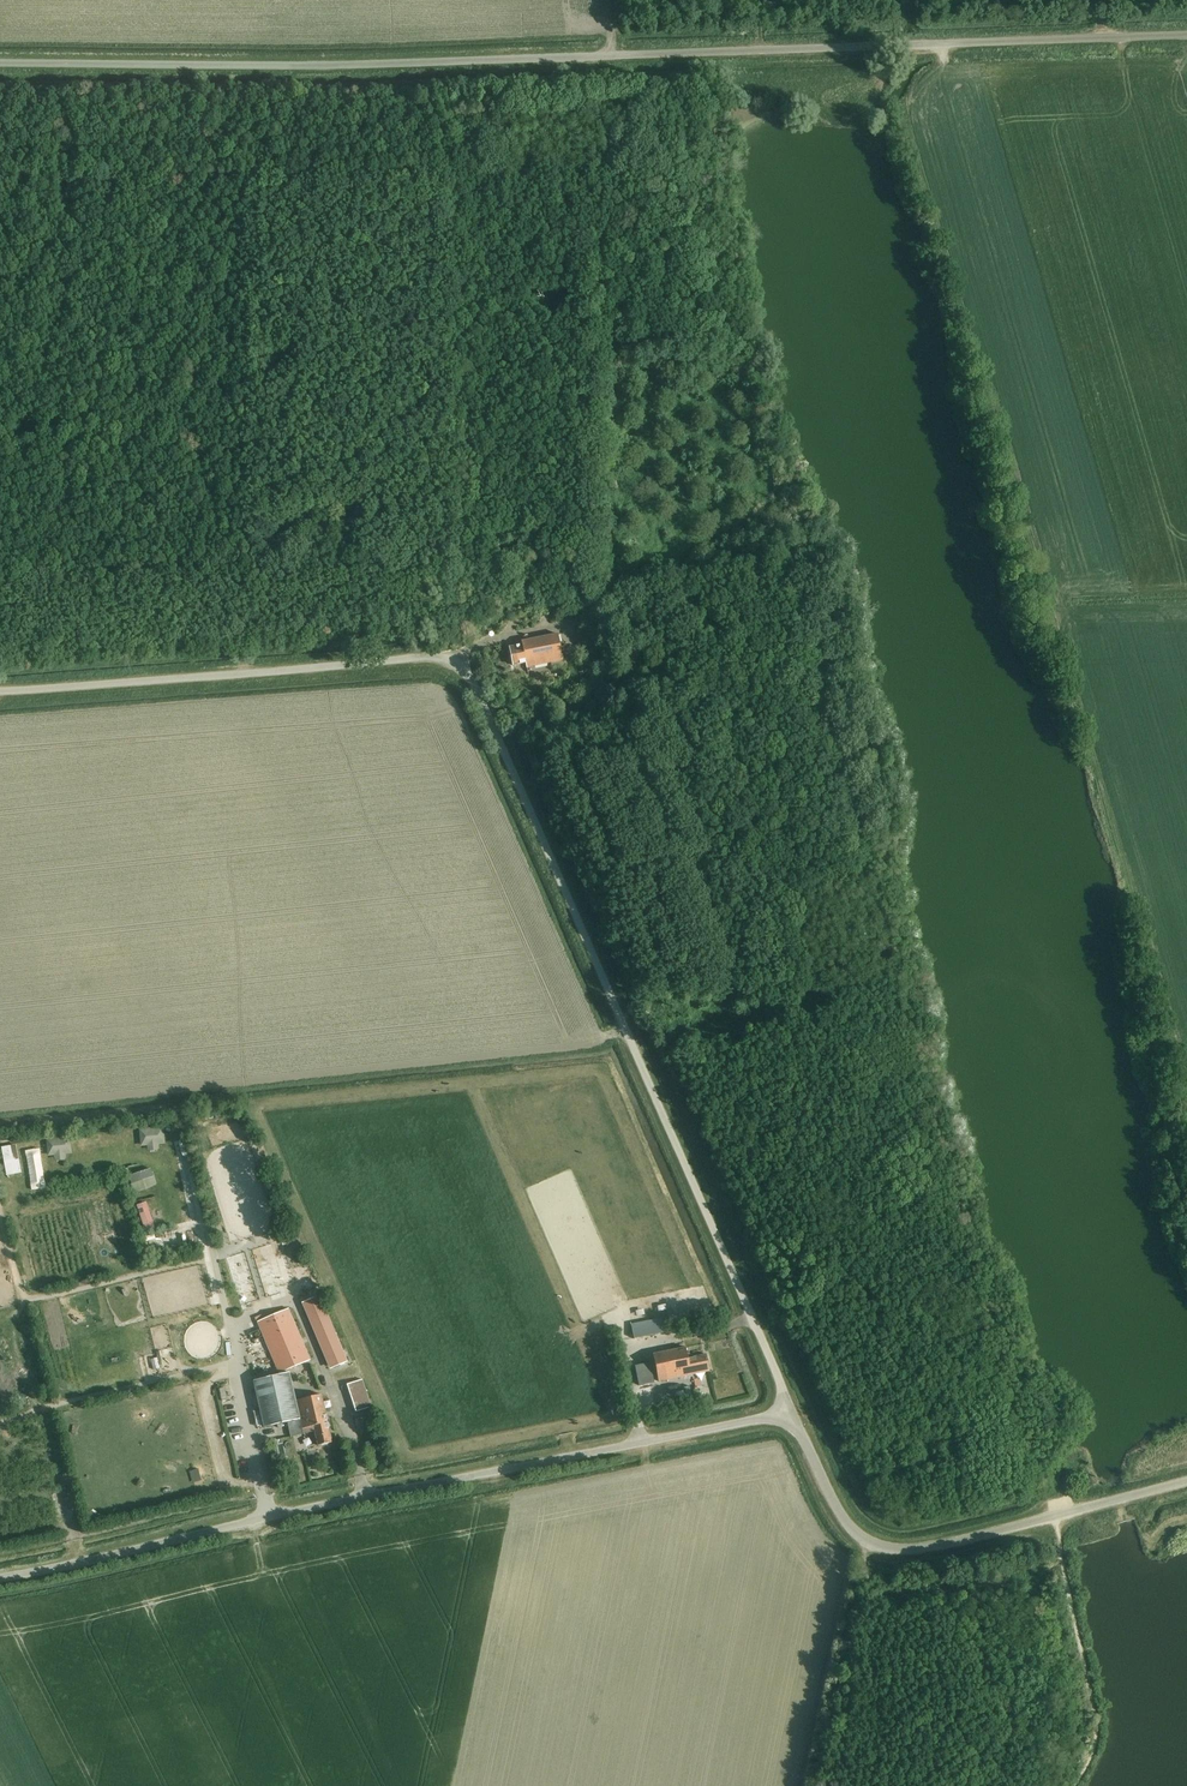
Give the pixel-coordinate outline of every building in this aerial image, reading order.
[(525,663),(526,668),(563,660),(558,634),(521,642),(521,645),(509,647),(513,666),(525,663)] [(147,1133),(159,1133),(159,1120),(147,1120),(147,1133)] [(111,1125),(111,1136),(125,1136),(125,1125),(111,1125)] [(64,1143),(64,1129),(49,1130),(50,1143),(64,1143)] [(12,1150),(12,1135),(2,1135),(2,1149),(12,1150)] [(74,1173),(71,1161),(61,1163),(65,1175),(74,1173)] [(149,1228),(152,1239),(165,1236),(163,1225),(149,1228)] [(203,1280),(191,1282),(193,1289),(205,1286),(203,1280)] [(318,1295),(305,1301),(333,1368),(347,1362),(318,1295)] [(259,1323),(279,1373),(309,1361),(289,1311),(259,1323)] [(630,1324),(633,1339),(664,1333),(661,1318),(630,1324)] [(152,1353),(163,1352),(162,1339),(151,1339),(152,1353)] [(687,1358),(685,1348),(652,1355),(658,1382),(691,1375),(690,1373),(709,1369),(706,1355),(687,1358)] [(253,1381),(264,1427),(297,1420),(287,1373),(253,1381)] [(637,1379),(638,1386),(654,1382),(652,1375),(637,1379)] [(348,1386),(357,1414),(371,1409),(362,1382),(348,1386)] [(689,1390),(693,1405),(698,1403),(695,1389),(689,1390)] [(318,1447),(332,1443),(320,1394),(293,1400),(301,1434),(314,1431),(318,1447)] [(141,1420),(150,1417),(146,1402),(137,1404),(141,1420)] [(198,1468),(189,1471),(192,1483),(202,1480),(198,1468)]
